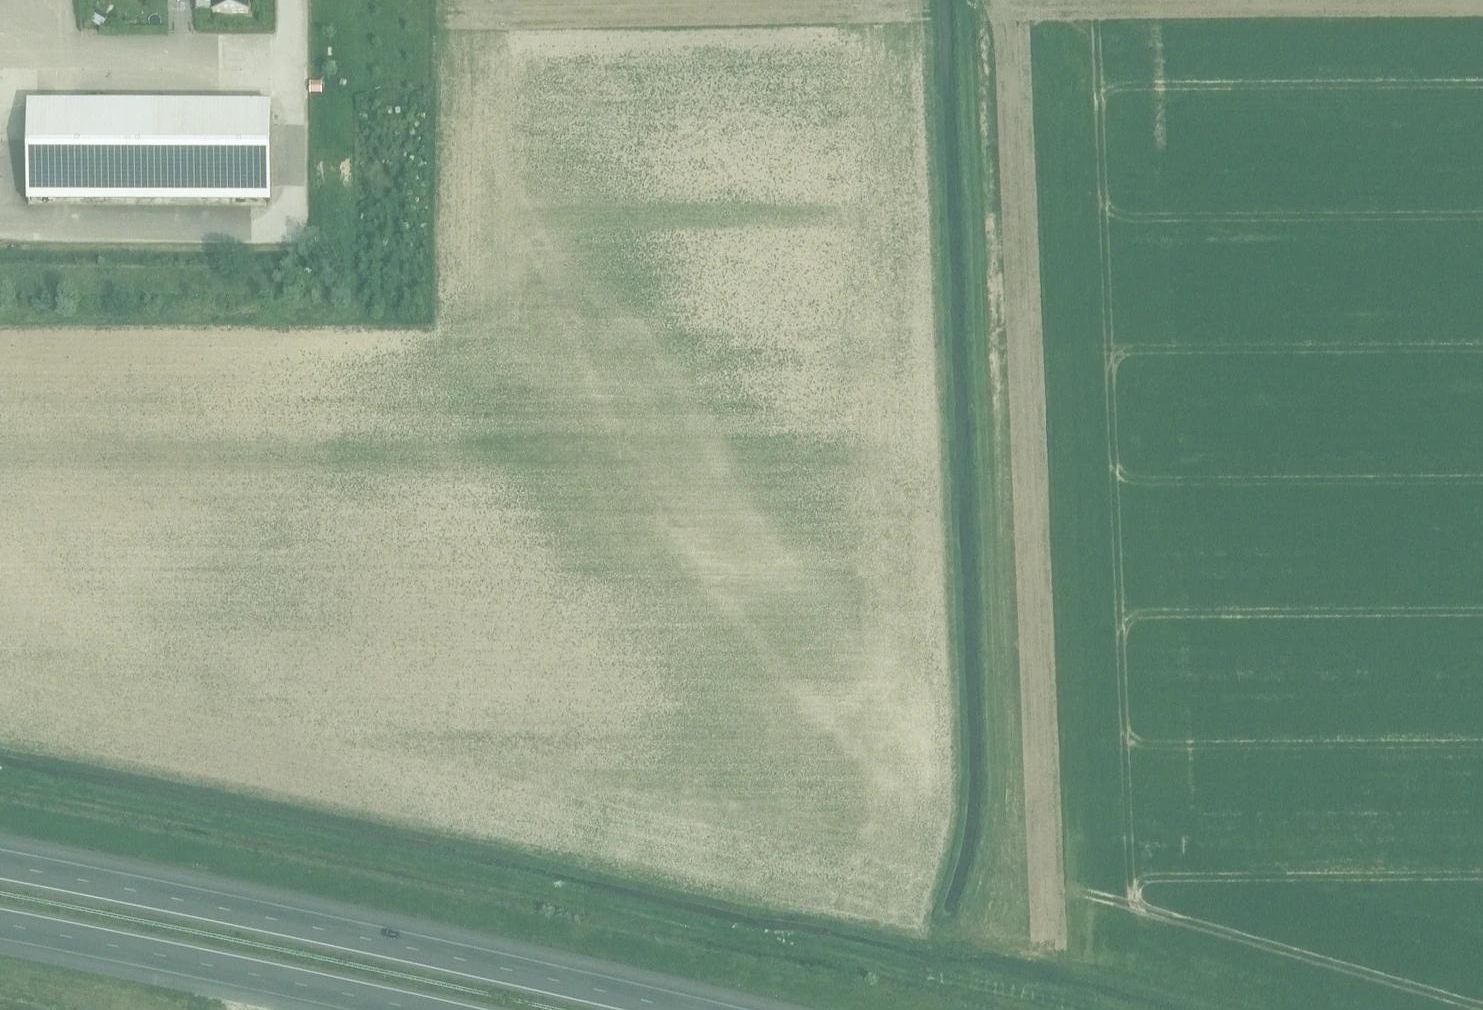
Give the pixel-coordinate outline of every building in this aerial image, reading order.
[(248,0),(213,0),(213,14),(248,14),(248,0)] [(322,83),(311,83),(311,94),(322,94),(322,83)] [(270,185),(270,105),(29,105),(28,185),(270,185)]
